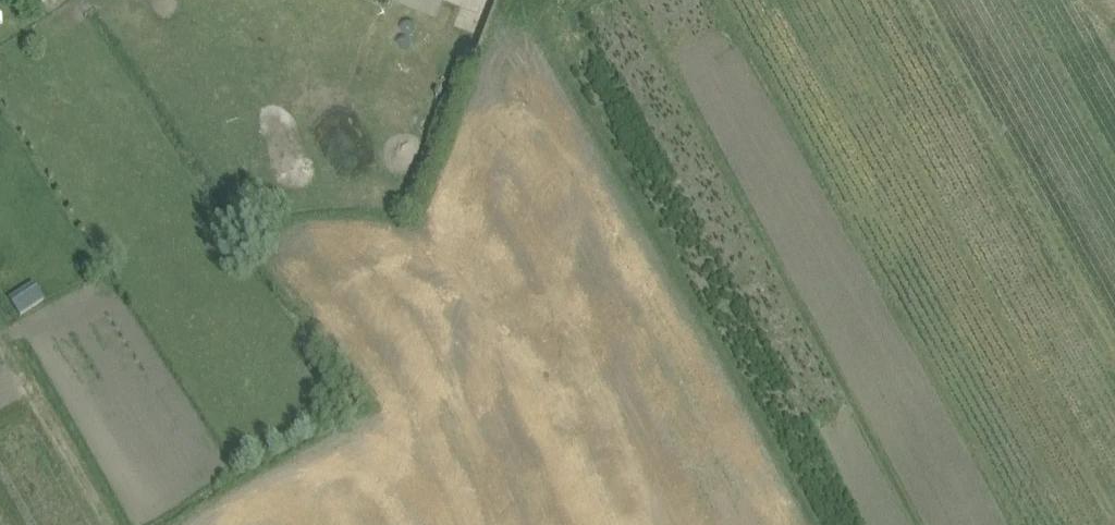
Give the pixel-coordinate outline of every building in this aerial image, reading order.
[(20,316),(44,300),(32,283),(9,298),(20,316)]
